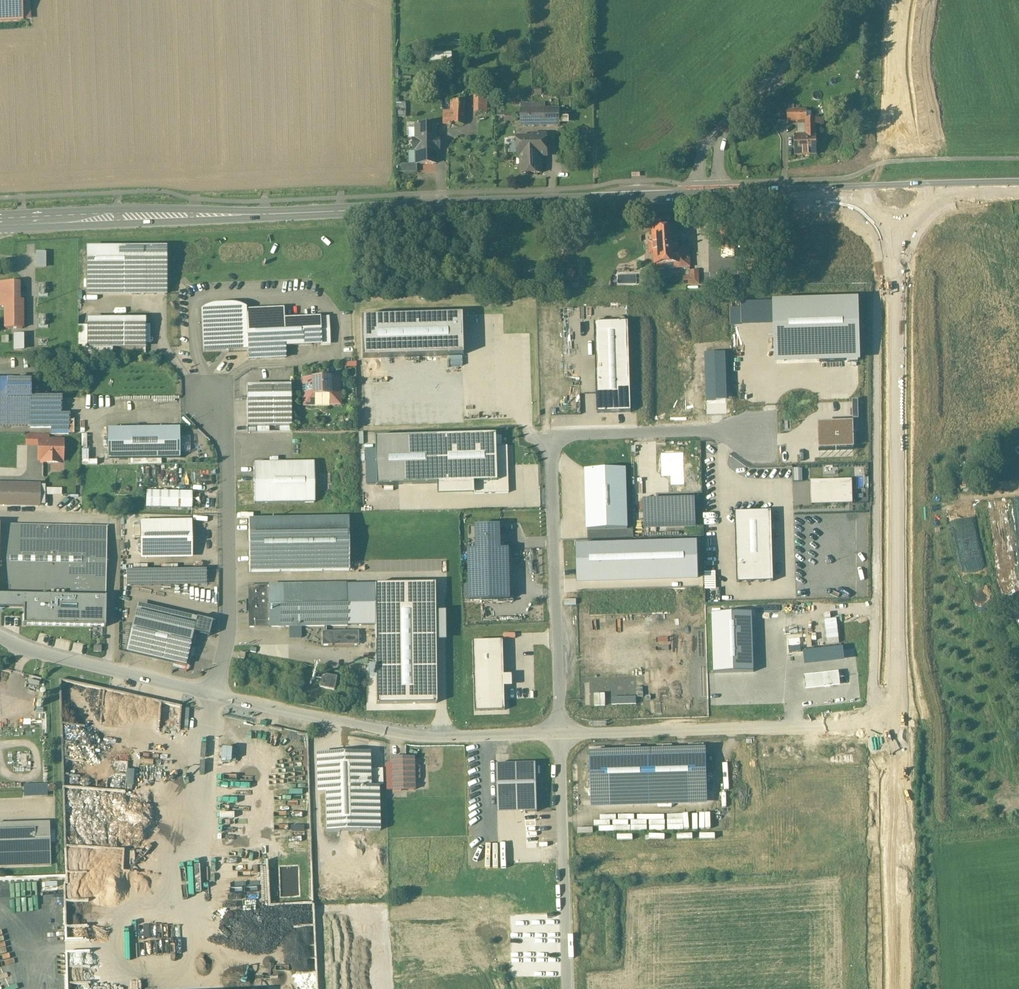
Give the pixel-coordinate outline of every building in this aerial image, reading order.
[(21,20),(21,0),(0,0),(0,22),(21,20)] [(21,20),(29,20),(29,0),(21,0),(21,20)] [(410,50),(410,62),(419,62),(419,50),(410,50)] [(453,65),(453,51),(430,51),(430,65),(453,65)] [(485,92),(473,93),(473,113),(486,113),(485,92)] [(398,116),(407,116),(407,101),(398,101),(398,116)] [(463,102),(451,102),(450,125),(463,126),(463,102)] [(544,109),(520,110),(521,126),(545,125),(544,109)] [(806,110),(778,111),(778,121),(806,120),(806,110)] [(817,154),(815,124),(805,124),(806,135),(794,135),(795,155),(817,154)] [(415,151),(415,165),(435,165),(435,150),(438,150),(438,141),(435,141),(435,127),(415,127),(415,141),(412,141),(412,151),(415,151)] [(546,135),(531,135),(531,138),(524,138),(524,139),(525,139),(525,147),(517,147),(518,157),(520,157),(521,174),(541,173),(541,157),(546,156),(546,135)] [(677,248),(675,229),(653,231),(654,241),(649,241),(649,253),(654,253),(655,265),(657,265),(656,269),(689,267),(688,248),(677,248)] [(731,230),(721,231),(721,249),(732,249),(731,230)] [(132,249),(87,249),(87,290),(132,290),(133,290),(132,249)] [(165,249),(132,249),(133,290),(132,290),(132,295),(166,295),(165,249)] [(699,285),(698,272),(690,272),(691,278),(684,277),(684,285),(699,285)] [(0,283),(0,308),(5,308),(5,328),(22,328),(23,301),(19,301),(19,283),(0,283)] [(773,302),(775,361),(860,358),(858,299),(773,302)] [(218,306),(215,307),(211,307),(208,308),(205,310),(202,311),(204,351),(247,349),(245,311),(244,309),(241,308),(238,307),(235,306),(232,306),(229,306),(218,306)] [(283,309),(245,311),(247,349),(248,360),(285,358),(284,346),(329,344),(328,319),(283,321),(283,309)] [(461,315),(361,318),(362,359),(462,356),(461,315)] [(595,325),(597,413),(630,413),(628,324),(595,325)] [(145,325),(87,325),(87,348),(145,347),(145,325)] [(727,403),(725,353),(705,353),(706,404),(727,403)] [(336,379),(305,380),(306,406),(337,405),(336,379)] [(30,382),(8,382),(8,399),(30,398),(30,382)] [(290,386),(246,386),(247,428),(291,427),(290,386)] [(8,399),(8,411),(0,411),(0,426),(30,426),(30,398),(8,399)] [(68,416),(61,416),(60,398),(30,398),(30,426),(31,429),(50,428),(50,435),(68,435),(68,416)] [(817,424),(818,450),(853,448),(851,422),(817,424)] [(179,428),(107,429),(108,459),(180,458),(179,428)] [(62,442),(47,442),(47,435),(26,434),(25,446),(39,447),(39,460),(43,460),(43,463),(60,463),(60,460),(62,460),(62,442)] [(437,482),(438,496),(508,495),(506,448),(495,448),(495,436),(377,439),(378,483),(437,482)] [(314,463),(253,464),(254,504),(314,503),(314,463)] [(795,479),(805,478),(804,464),(794,464),(795,479)] [(584,471),(586,531),(628,530),(626,470),(584,471)] [(851,480),(851,482),(811,483),(811,481),(810,481),(811,505),(812,505),(812,504),(851,503),(851,504),(852,504),(852,480),(851,480)] [(0,484),(0,505),(39,506),(39,505),(39,486),(39,485),(0,484)] [(192,493),(146,492),(146,508),(191,509),(192,493)] [(650,502),(651,526),(694,525),(693,501),(650,502)] [(770,513),(734,514),(736,583),(773,582),(770,513)] [(1004,557),(1018,556),(1018,534),(1014,534),(1013,514),(1001,515),(1004,557)] [(348,519),(248,520),(249,573),(349,571),(348,519)] [(191,522),(140,522),(140,553),(192,553),(191,522)] [(0,525),(0,595),(105,597),(107,527),(0,525)] [(468,552),(470,602),(511,601),(510,550),(503,550),(502,528),(476,528),(477,552),(468,552)] [(139,542),(140,530),(131,530),(131,542),(139,542)] [(577,546),(578,585),(697,581),(696,542),(577,546)] [(208,585),(208,569),(128,569),(128,585),(208,585)] [(347,585),(269,586),(269,627),(348,626),(347,585)] [(378,696),(436,695),(434,585),(376,586),(378,696)] [(269,586),(253,587),(249,587),(250,603),(247,605),(248,609),(250,611),(250,627),(254,627),(254,628),(269,627),(269,586)] [(195,626),(135,613),(126,652),(185,666),(195,626)] [(712,615),(713,674),(753,673),(752,614),(712,615)] [(361,644),(360,630),(324,631),(324,645),(361,644)] [(475,707),(504,707),(503,638),(474,639),(475,707)] [(838,673),(804,677),(805,692),(840,687),(838,673)] [(336,677),(322,675),(319,688),(334,690),(336,677)] [(32,676),(30,684),(41,687),(43,679),(32,676)] [(811,741),(811,756),(822,756),(821,740),(811,741)] [(221,748),(220,762),(233,762),(234,749),(221,748)] [(704,752),(591,755),(593,808),(706,805),(704,752)] [(370,753),(323,754),(326,833),(380,831),(378,787),(371,787),(370,753)] [(413,758),(392,758),(393,792),(414,791),(413,758)] [(536,765),(497,766),(499,815),(538,813),(536,765)] [(638,818),(623,819),(624,829),(639,828),(638,818)] [(50,865),(49,847),(35,848),(34,830),(0,832),(0,867),(50,865)]
